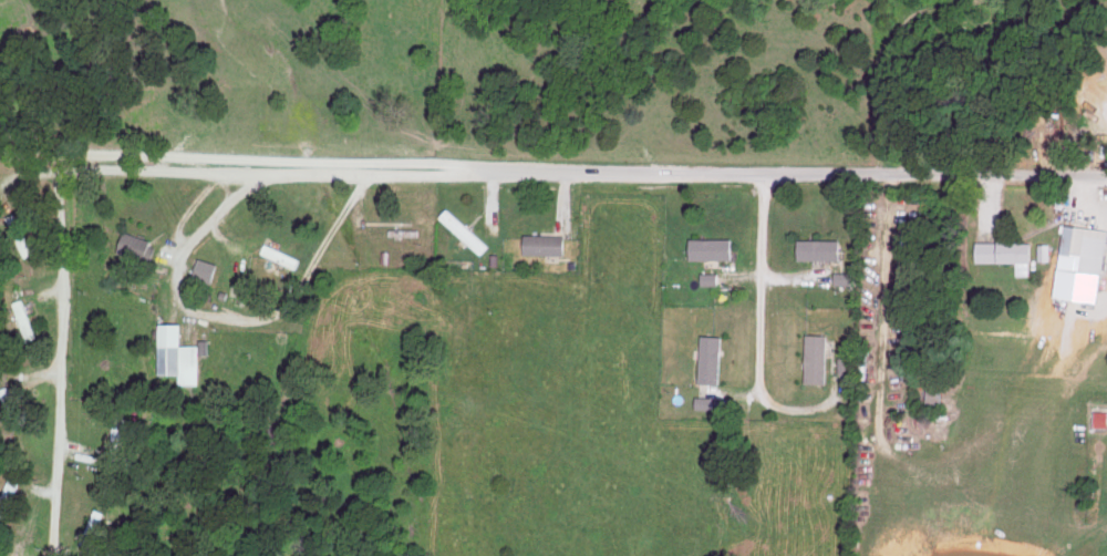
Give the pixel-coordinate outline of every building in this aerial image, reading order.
[(492,245),(451,207),(442,217),(482,255),(492,245)] [(1102,301),(1106,260),(1106,228),(1067,223),(1059,296),(1102,301)] [(156,239),(127,230),(120,251),(149,261),(156,239)] [(567,234),(527,234),(527,253),(567,253),(567,234)] [(734,237),(690,238),(690,259),(735,258),(734,237)] [(843,258),(842,237),(798,238),(798,258),(843,258)] [(1032,274),(1032,240),(976,240),(976,260),(1018,261),(1018,273),(1032,274)] [(264,252),(299,268),(304,258),(268,242),(264,252)] [(1050,259),(1051,243),(1039,243),(1039,258),(1050,259)] [(220,261),(201,258),(197,278),(217,281),(220,261)] [(852,271),(834,271),(834,283),(852,283),(852,271)] [(720,272),(701,272),(701,284),(720,284),(720,272)] [(12,303),(26,340),(39,335),(24,298),(12,303)] [(162,373),(183,374),(183,383),(199,383),(200,344),(185,344),(186,323),(163,322),(162,373)] [(829,333),(809,333),(807,381),(827,382),(829,333)] [(722,383),(724,335),(704,335),(703,383),(722,383)] [(840,372),(852,372),(853,356),(840,356),(840,372)] [(10,385),(0,389),(0,394),(13,428),(25,423),(10,385)] [(716,397),(699,396),(699,408),(716,408),(716,397)] [(1106,426),(1106,410),(1097,410),(1098,426),(1106,426)] [(125,416),(112,415),(111,456),(123,457),(125,416)] [(5,526),(18,481),(6,477),(0,498),(0,525),(5,526)]
